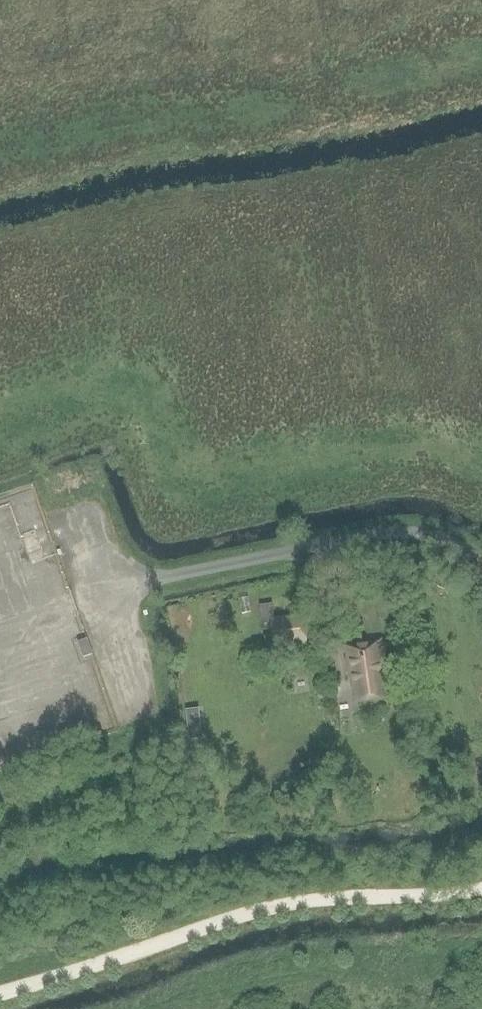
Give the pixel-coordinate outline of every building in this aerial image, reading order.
[(240,599),(243,614),(252,612),(248,597),(240,599)] [(275,618),(273,605),(261,606),(264,623),(271,622),(273,634),(265,635),(268,651),(278,650),(277,646),(304,642),(301,614),(275,618)] [(87,639),(78,642),(83,657),(92,654),(87,639)] [(381,642),(345,648),(350,683),(355,682),(358,702),(385,698),(382,678),(386,677),(381,642)] [(183,740),(197,739),(196,708),(182,708),(183,740)]
